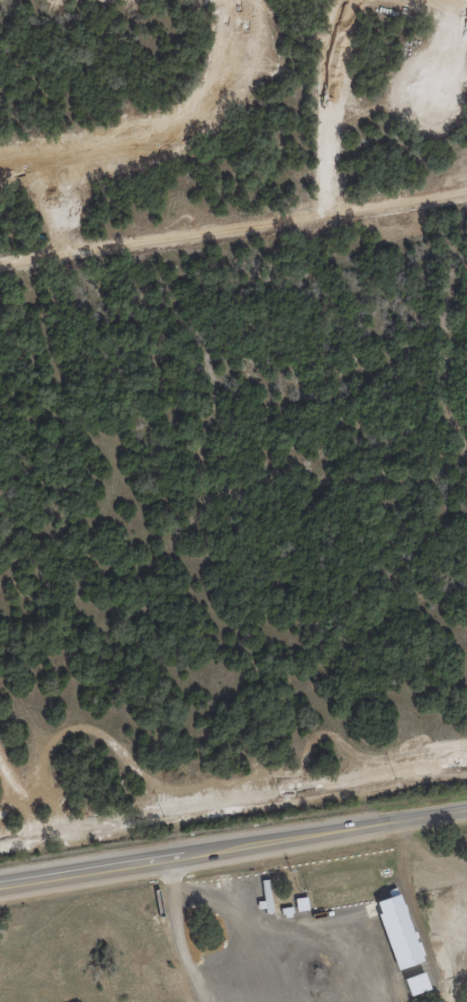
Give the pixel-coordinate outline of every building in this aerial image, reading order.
[(422,962),(400,893),(375,901),(396,970),(422,962)] [(429,991),(425,973),(404,977),(408,995),(429,991)]
